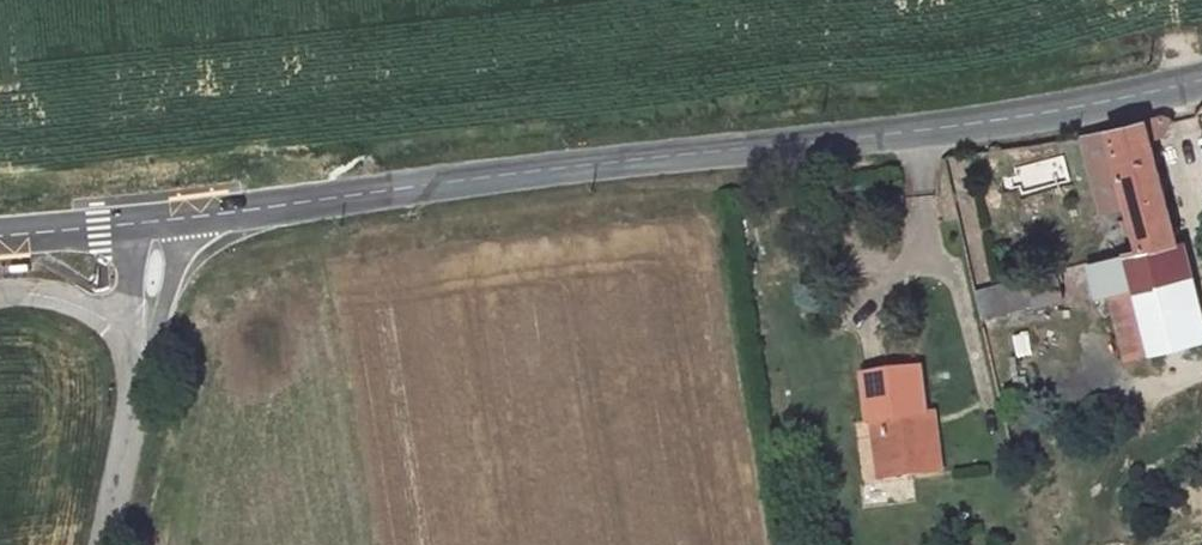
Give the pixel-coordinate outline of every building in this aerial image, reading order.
[(1176,243),(1150,140),(1166,135),(1172,123),(1172,119),(1161,116),(1109,130),(1140,251),(1176,243)] [(1184,241),(1176,243),(1140,251),(1088,264),(1097,299),(1110,296),(1125,360),(1201,341),(1201,310),(1184,241)] [(8,264),(8,273),(32,271),(31,262),(8,264)] [(1063,298),(1056,272),(1023,281),(1029,305),(1030,306),(1063,298)] [(1023,281),(1022,278),(977,291),(984,317),(1029,305),(1023,281)] [(926,413),(920,368),(863,375),(869,420),(873,420),(889,418),(891,432),(882,433),(887,477),(941,471),(936,426),(928,427),(926,413)] [(935,411),(926,413),(928,427),(936,426),(935,411)] [(889,418),(873,420),(880,478),(887,477),(882,433),(891,432),(889,418)]
